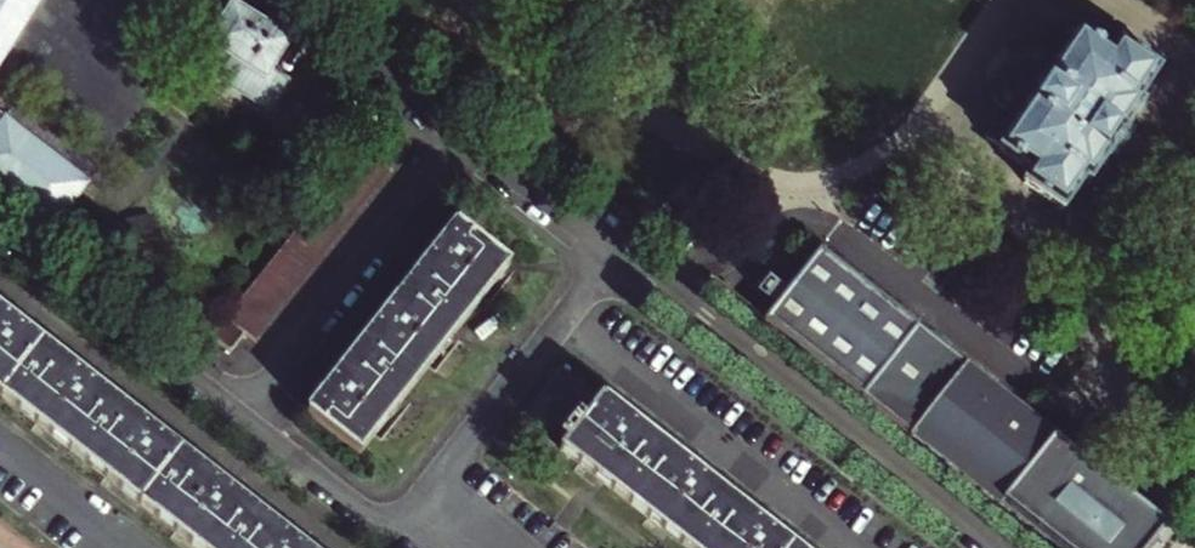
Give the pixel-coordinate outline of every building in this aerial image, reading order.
[(35,0),(0,0),(0,54),(35,0)] [(287,36),(231,1),(206,39),(230,54),(216,76),(266,108),(286,75),(269,65),(287,36)] [(1075,27),(1073,29),(1055,17),(977,131),(1025,166),(1017,178),(1057,205),(1078,174),(1084,178),(1100,155),(1104,158),(1126,124),(1122,122),(1138,99),(1132,96),(1153,65),(1113,38),(1106,48),(1075,27)] [(50,223),(85,178),(0,112),(0,185),(50,223)] [(372,177),(384,162),(358,142),(346,157),(372,177)] [(372,177),(346,157),(335,171),(361,191),(372,177)] [(335,171),(323,186),(349,206),(361,191),(335,171)] [(318,193),(313,199),(339,220),(349,206),(323,186),(318,193)] [(313,199),(302,213),(328,234),(339,220),(313,199)] [(302,213),(290,228),(316,248),(328,234),(302,213)] [(454,217),(305,408),(358,449),(507,259),(454,217)] [(290,228),(279,242),(305,262),(316,248),(290,228)] [(279,242),(268,256),(294,277),(305,262),(279,242)] [(761,315),(1058,547),(1139,547),(1156,526),(1067,455),(810,254),(761,315)] [(294,277),(268,256),(257,271),(283,291),(294,277)] [(283,291),(257,271),(246,285),(272,305),(283,291)] [(272,305),(246,285),(234,299),(260,319),(272,305)] [(260,319),(234,299),(222,314),(243,330),(249,334),(260,319)] [(0,309),(0,390),(202,547),(306,547),(0,309)] [(222,314),(208,332),(229,348),(243,330),(222,314)] [(595,391),(556,360),(517,410),(556,441),(595,391)] [(555,443),(689,547),(797,547),(595,391),(556,441),(555,443)] [(1081,423),(1073,433),(1088,445),(1096,435),(1081,423)]
